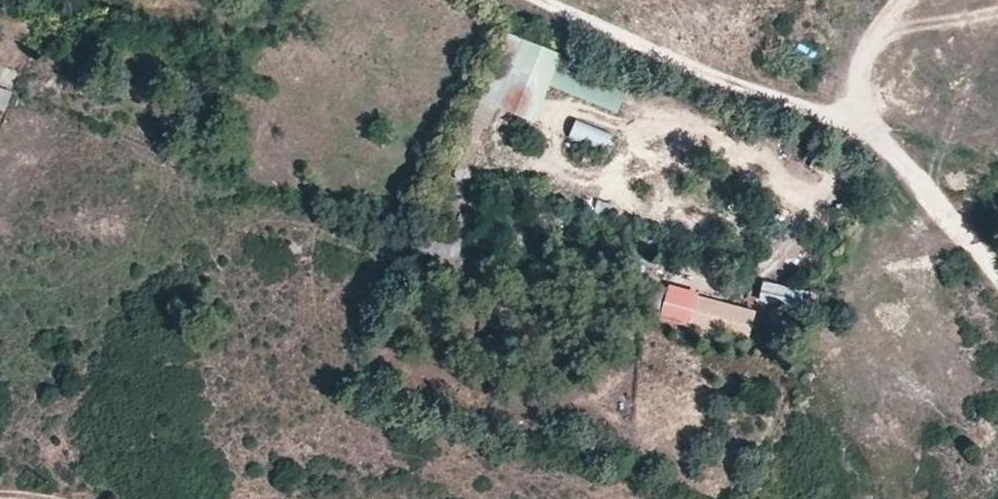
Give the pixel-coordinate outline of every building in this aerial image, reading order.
[(6,115),(13,94),(0,89),(0,113),(6,115)] [(578,122),(571,138),(607,154),(614,138),(578,122)] [(764,286),(761,299),(813,312),(816,298),(764,286)] [(696,298),(688,326),(746,341),(754,312),(696,298)]
